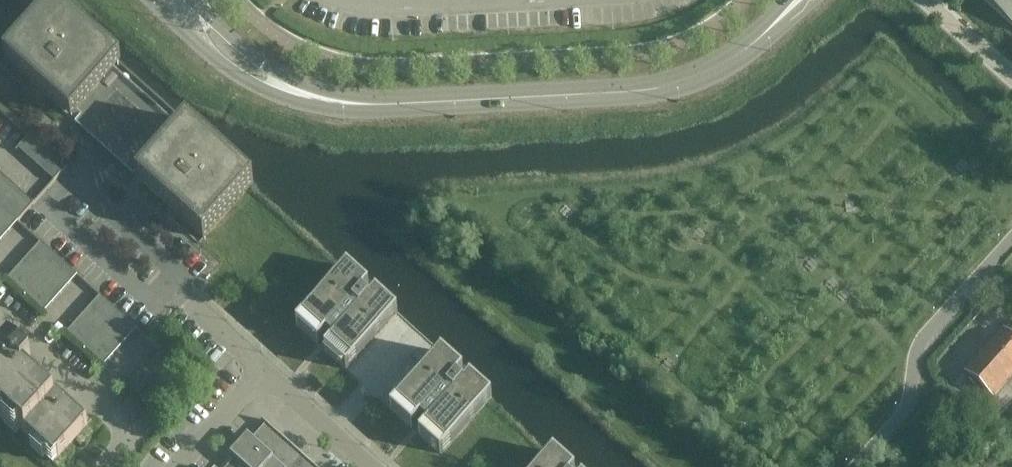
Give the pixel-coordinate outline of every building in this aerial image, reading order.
[(1011,28),(1011,0),(980,0),(1011,28)] [(254,183),(55,4),(4,60),(203,239),(254,183)] [(28,156),(44,137),(35,129),(18,148),(19,148),(28,156)] [(37,164),(53,145),(44,137),(28,156),(37,164)] [(45,172),(62,153),(53,145),(37,164),(45,172)] [(72,162),(62,153),(45,172),(54,180),(55,180),(72,162)] [(16,187),(7,179),(0,186),(0,204),(16,187)] [(25,195),(16,187),(0,204),(0,206),(8,214),(25,195)] [(18,221),(34,203),(33,203),(25,195),(8,214),(17,222),(18,221)] [(17,222),(8,214),(0,206),(0,223),(9,231),(17,222)] [(0,223),(0,239),(1,240),(9,231),(0,223)] [(51,268),(59,258),(41,242),(40,243),(32,251),(51,268)] [(51,268),(32,251),(24,260),(43,277),(51,268)] [(77,275),(59,258),(51,268),(69,284),(77,275)] [(43,277),(24,260),(16,269),(35,286),(43,277)] [(296,324),(318,343),(327,334),(333,340),(325,349),(325,350),(346,369),(347,369),(398,312),(397,312),(398,312),(376,292),(376,293),(376,292),(370,299),(363,293),(369,287),(369,286),(348,267),(347,267),(296,324)] [(69,284),(51,268),(43,277),(61,293),(69,284)] [(35,286),(16,269),(8,278),(8,279),(26,295),(35,286)] [(61,293),(43,277),(35,286),(53,302),(61,293)] [(53,302),(35,286),(26,295),(44,311),(45,311),(53,302)] [(110,321),(119,312),(100,296),(92,305),(110,321)] [(102,330),(110,321),(92,305),(84,314),(102,330)] [(136,329),(137,328),(119,312),(110,321),(128,337),(136,329)] [(102,330),(84,314),(76,323),(94,339),(102,330)] [(128,337),(110,321),(102,330),(120,346),(128,337)] [(94,339),(76,323),(68,331),(68,332),(86,348),(94,339)] [(120,346),(102,330),(94,339),(112,355),(120,346)] [(1011,373),(1011,339),(1002,331),(966,372),(992,395),(1011,373)] [(2,420),(5,416),(55,462),(92,421),(41,376),(41,375),(40,374),(38,376),(31,369),(32,367),(10,347),(9,348),(0,339),(0,419),(2,420)] [(112,355),(94,339),(86,348),(104,365),(105,364),(112,355)] [(179,366),(160,349),(159,349),(151,358),(170,375),(179,366)] [(391,408),(390,409),(412,428),(421,419),(427,424),(419,434),(440,454),(441,453),(441,454),(492,397),(491,397),(492,396),(471,377),(470,377),(464,384),(457,378),(463,371),(463,370),(442,351),(442,352),(441,351),(390,408),(391,408)] [(170,375),(151,358),(143,367),(162,384),(170,375)] [(154,393),(162,384),(143,367),(135,376),(154,393)] [(154,393),(135,376),(128,385),(127,385),(146,402),(154,393)] [(261,448),(276,431),(267,423),(266,424),(252,439),(261,448)] [(269,455),(284,438),(276,431),(261,448),(269,455)] [(269,455),(261,448),(252,439),(247,435),(230,454),(235,459),(227,466),(282,466),(278,463),(269,455)] [(278,463),(293,446),(284,438),(269,455),(278,463)] [(301,454),(293,446),(278,463),(282,466),(289,466),(301,454)] [(554,451),(553,452),(553,451),(539,466),(571,466),(554,451)] [(306,458),(297,466),(316,466),(306,458)]
